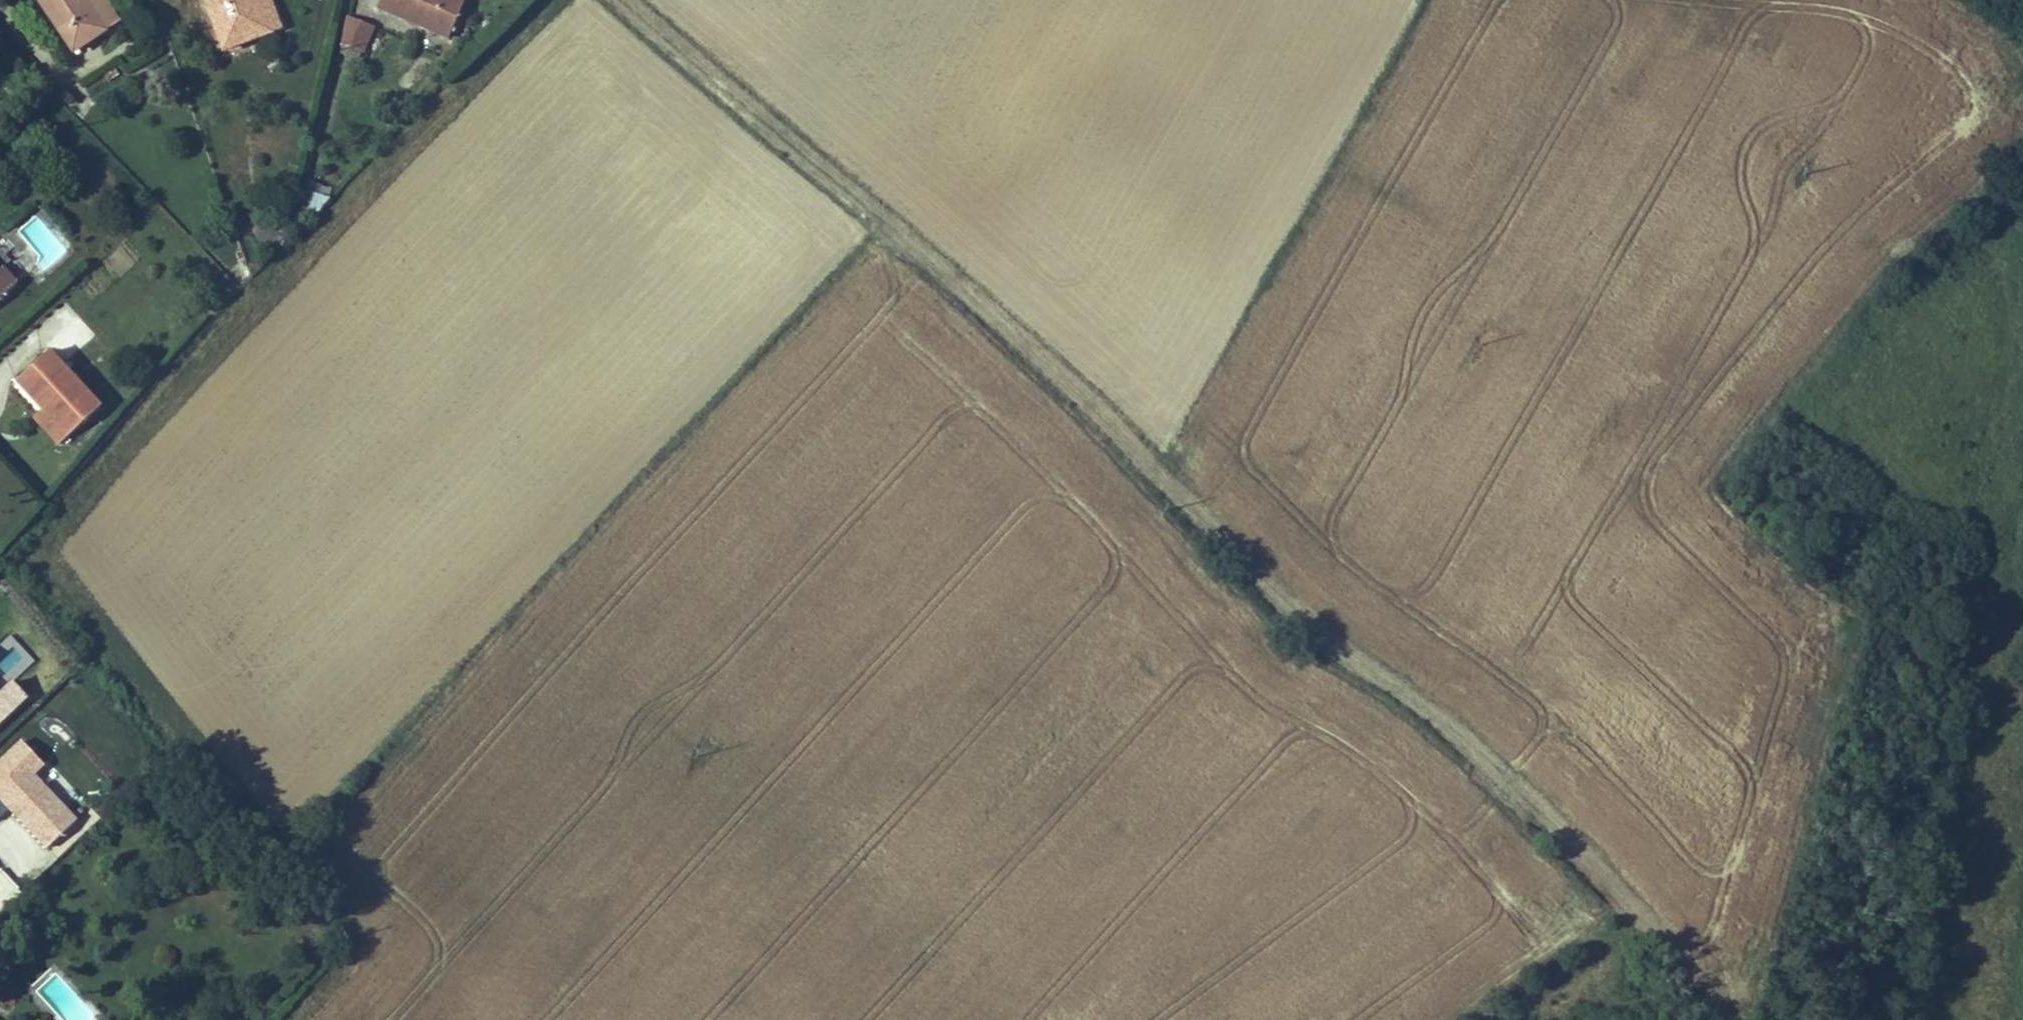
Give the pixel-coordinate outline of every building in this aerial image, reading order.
[(73,59),(123,25),(106,0),(34,0),(73,59)] [(223,60),(285,39),(272,0),(202,0),(223,60)] [(451,42),(467,0),(382,0),(377,13),(451,42)] [(374,29),(348,17),(338,41),(364,52),(374,29)] [(307,181),(301,212),(323,217),(329,185),(307,181)] [(20,287),(5,269),(0,273),(0,304),(20,287)] [(104,412),(53,357),(18,389),(42,415),(31,424),(59,454),(104,412)] [(13,634),(0,647),(0,728),(31,698),(15,682),(38,660),(13,634)] [(22,740),(0,762),(0,802),(47,851),(80,819),(35,773),(45,764),(22,740)]
